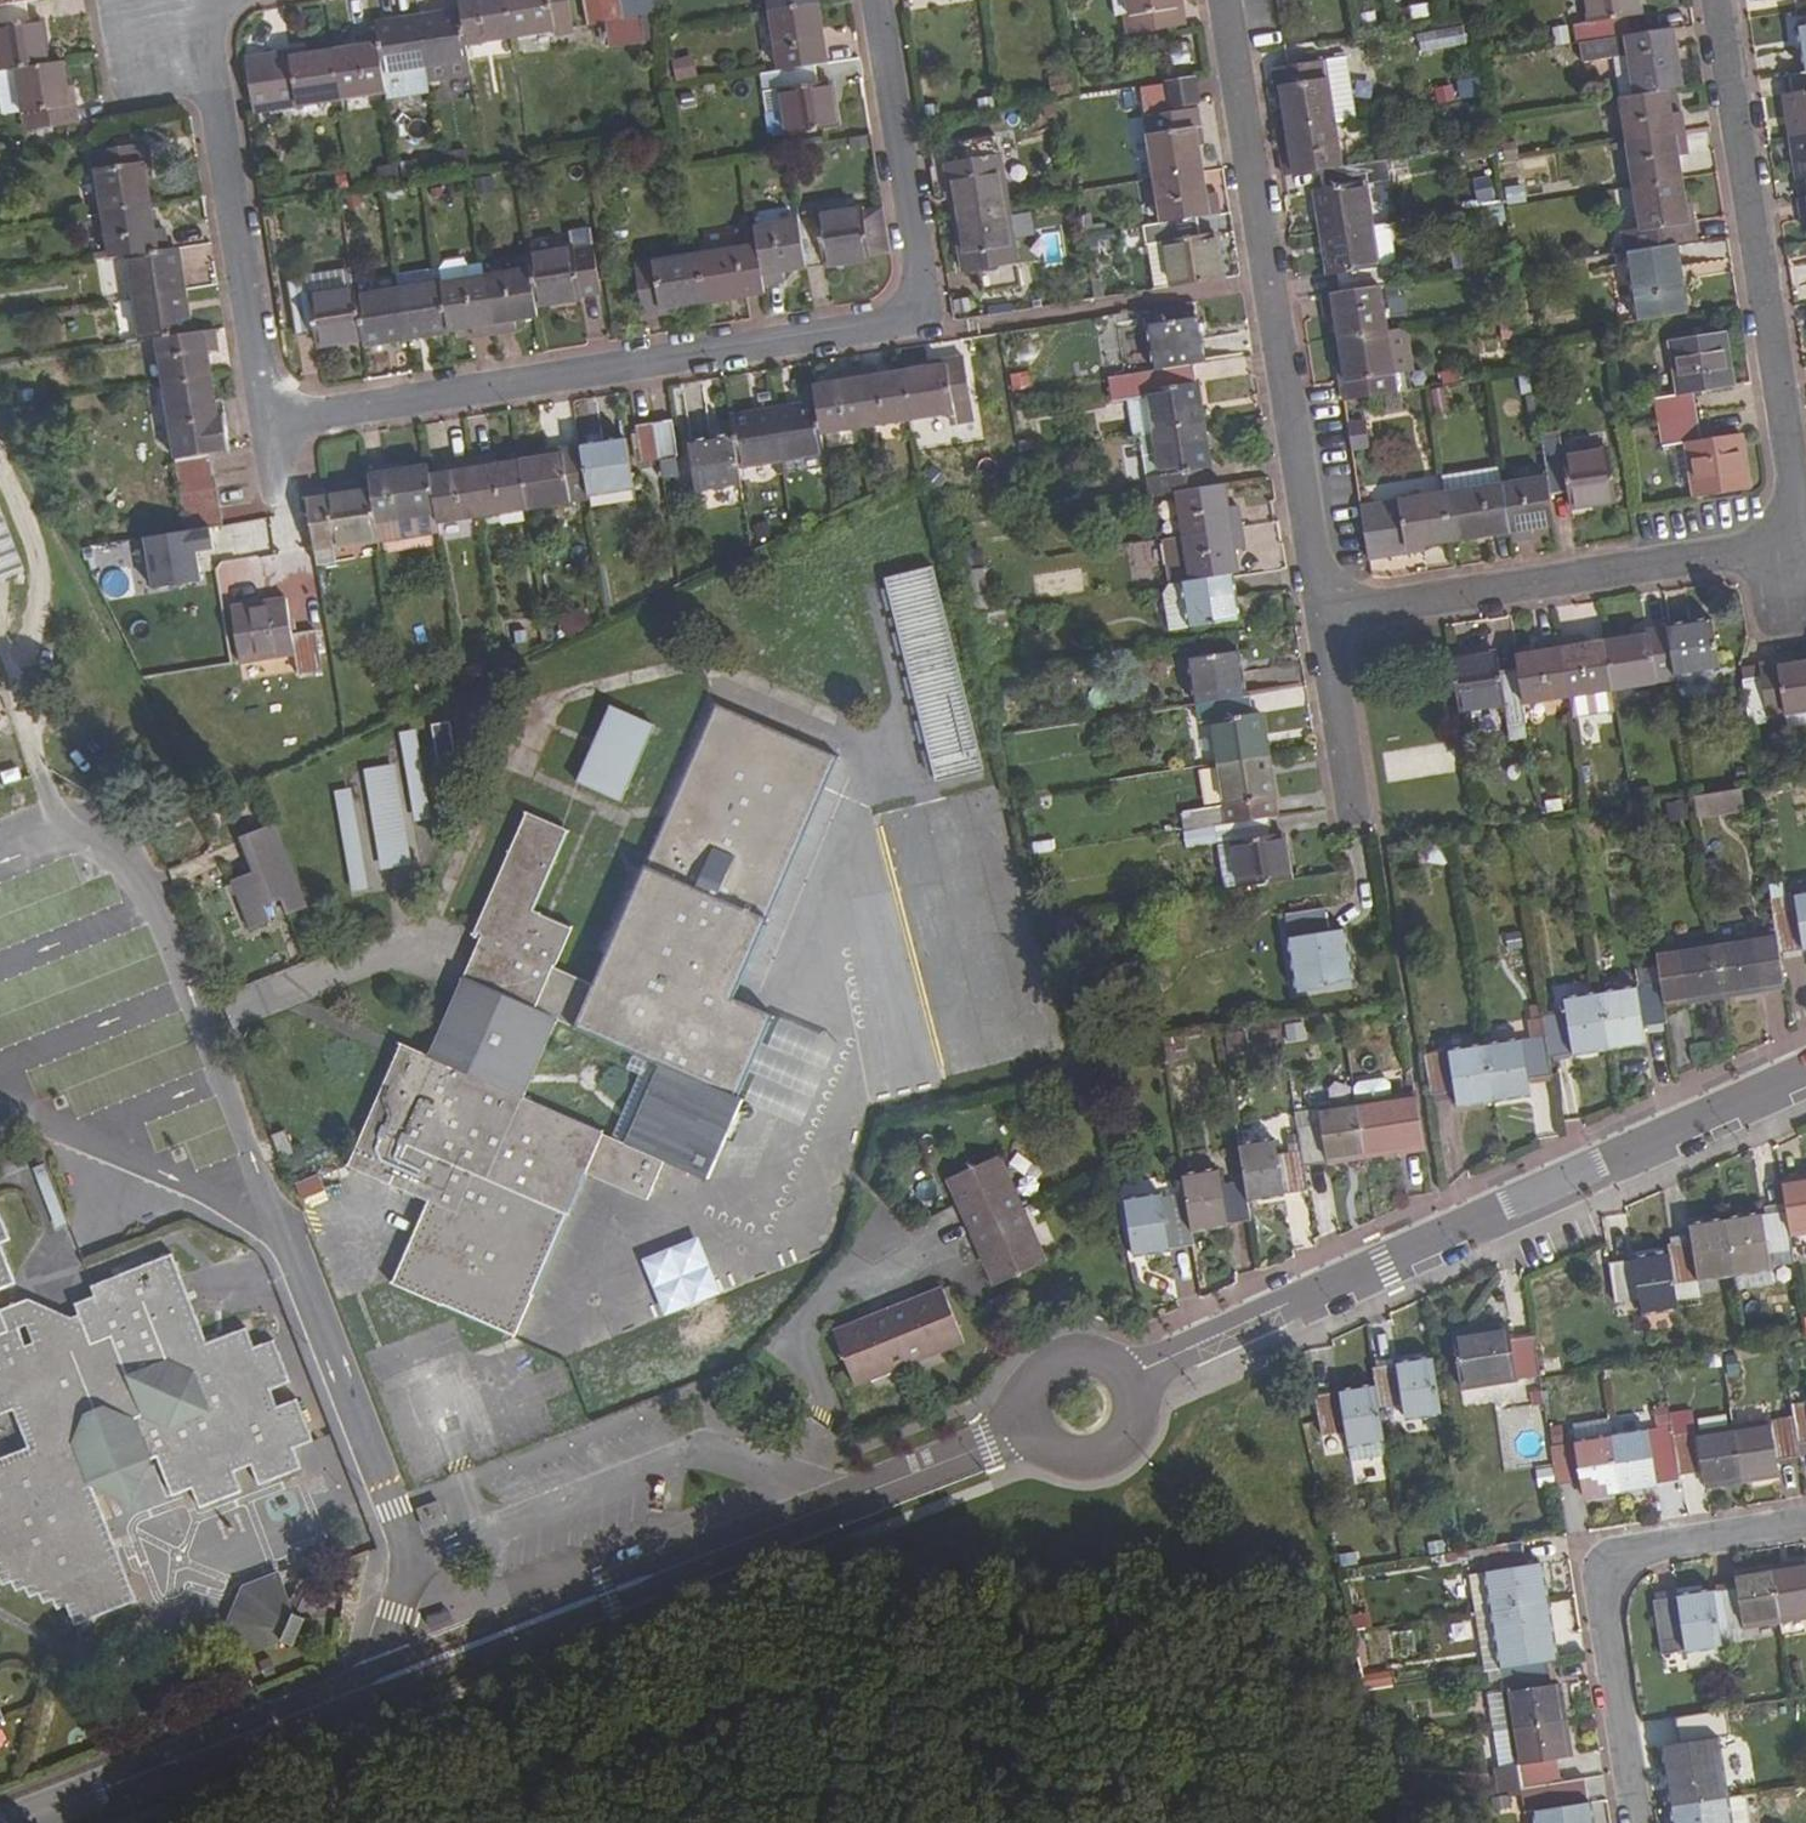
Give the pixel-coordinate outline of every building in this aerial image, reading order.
[(506,41),(499,0),(456,0),(458,11),(464,48),(506,41)] [(566,0),(499,0),(506,41),(570,30),(566,0)] [(584,28),(601,25),(597,0),(580,0),(584,28)] [(616,0),(597,0),(601,25),(619,22),(616,0)] [(632,0),(616,0),(619,22),(635,19),(632,0)] [(635,19),(638,19),(639,18),(656,15),(654,0),(632,0),(635,19)] [(766,12),(815,5),(815,0),(764,0),(766,12)] [(1124,0),(1110,0),(1113,18),(1120,17),(1126,16),(1124,0)] [(1126,16),(1120,17),(1123,36),(1185,25),(1180,0),(1124,0),(1126,16)] [(1637,0),(1585,0),(1589,22),(1570,26),(1574,44),(1577,44),(1631,35),(1628,16),(1639,13),(1637,0)] [(24,2),(0,6),(0,71),(10,69),(44,64),(37,20),(27,21),(24,2)] [(825,64),(815,5),(766,12),(776,72),(814,66),(825,64)] [(464,48),(458,11),(414,19),(422,68),(466,60),(464,48)] [(639,18),(638,19),(635,19),(602,25),(606,49),(643,44),(639,18)] [(425,92),(422,68),(414,19),(372,25),(375,43),(382,93),(383,99),(425,92)] [(1427,32),(1429,49),(1471,42),(1469,26),(1427,32)] [(1682,89),(1673,29),(1631,35),(1577,44),(1581,65),(1612,60),(1626,58),(1633,97),(1668,91),(1682,89)] [(382,93),(375,43),(329,51),(337,101),(382,93)] [(1190,61),(1188,44),(1172,46),(1174,64),(1190,61)] [(337,101),(329,51),(295,57),(294,51),(247,58),(255,112),(337,101)] [(700,56),(680,57),(681,76),(701,75),(700,56)] [(1357,120),(1347,57),(1269,69),(1274,95),(1279,95),(1285,131),(1336,123),(1357,120)] [(1618,99),(1633,97),(1626,58),(1612,60),(1618,99)] [(64,98),(59,62),(44,64),(10,69),(20,133),(74,124),(69,97),(64,98)] [(814,66),(776,72),(758,76),(761,95),(779,93),(785,135),(834,128),(828,81),(816,83),(814,66)] [(1805,72),(1788,75),(1790,91),(1782,93),(1788,136),(1805,133),(1805,72)] [(1196,102),(1193,80),(1166,84),(1170,106),(1196,102)] [(1672,115),(1668,91),(1633,97),(1618,99),(1625,144),(1685,133),(1682,114),(1672,115)] [(1201,136),(1197,109),(1162,114),(1141,117),(1150,180),(1202,173),(1196,138),(1201,136)] [(1343,167),(1336,123),(1285,131),(1288,152),(1278,155),(1282,177),(1318,171),(1343,167)] [(1688,155),(1685,133),(1625,144),(1632,188),(1683,180),(1680,157),(1688,155)] [(1788,136),(1796,181),(1805,180),(1805,185),(1805,133),(1788,136)] [(1006,209),(994,138),(956,144),(959,161),(943,164),(951,219),(1006,209)] [(147,174),(142,145),(88,154),(98,214),(149,206),(144,176),(147,174)] [(1376,182),(1374,163),(1343,167),(1318,171),(1321,187),(1312,189),(1319,234),(1371,226),(1364,184),(1376,182)] [(1205,194),(1202,173),(1150,180),(1158,224),(1196,218),(1218,215),(1215,194),(1205,194)] [(1478,180),(1482,201),(1501,198),(1496,176),(1478,180)] [(1688,213),(1683,180),(1632,188),(1638,230),(1620,234),(1623,253),(1629,253),(1674,245),(1697,241),(1693,214),(1688,213)] [(1797,197),(1800,220),(1805,220),(1805,196),(1797,197)] [(153,230),(149,206),(98,214),(106,259),(108,258),(122,256),(166,249),(162,228),(153,230)] [(887,253),(880,207),(811,218),(810,212),(795,215),(796,221),(803,269),(867,259),(866,257),(887,253)] [(1017,287),(1006,209),(951,219),(961,276),(977,274),(980,294),(1017,287)] [(1198,235),(1196,218),(1158,224),(1135,228),(1137,242),(1142,241),(1144,245),(1160,243),(1167,288),(1223,279),(1215,233),(1198,235)] [(780,273),(803,269),(796,221),(750,228),(760,286),(781,282),(780,273)] [(1389,223),(1371,226),(1319,234),(1326,278),(1335,277),(1337,292),(1379,286),(1393,284),(1390,265),(1395,264),(1389,223)] [(761,295),(760,286),(750,228),(730,232),(732,247),(694,255),(702,304),(761,295)] [(595,293),(586,229),(567,233),(570,248),(526,255),(528,269),(534,308),(578,300),(578,296),(595,293)] [(1167,288),(1160,243),(1144,245),(1153,290),(1167,288)] [(1685,317),(1674,245),(1629,253),(1640,323),(1685,317)] [(181,289),(176,247),(122,256),(128,297),(181,289)] [(666,309),(702,304),(694,255),(631,265),(639,318),(667,314),(666,309)] [(128,297),(122,256),(108,258),(114,299),(128,297)] [(536,316),(534,308),(528,269),(481,276),(491,334),(511,331),(510,322),(536,316)] [(351,290),(349,275),(303,282),(304,285),(306,297),(351,290)] [(470,338),(491,334),(481,276),(437,285),(445,332),(468,328),(470,338)] [(445,332),(437,285),(437,283),(393,290),(402,339),(445,332)] [(352,296),(351,290),(306,297),(304,285),(285,288),(293,340),(312,337),(314,347),(359,340),(352,296)] [(1388,332),(1379,286),(1337,292),(1319,295),(1324,319),(1331,318),(1337,340),(1388,332)] [(189,332),(181,289),(128,297),(135,341),(189,332)] [(360,346),(402,339),(393,290),(352,296),(359,340),(360,346)] [(1202,364),(1195,319),(1146,327),(1153,371),(1183,367),(1202,364)] [(215,352),(211,331),(153,338),(160,383),(209,375),(207,354),(215,352)] [(1397,393),(1388,332),(1337,340),(1340,372),(1336,374),(1341,402),(1397,393)] [(1657,425),(1696,419),(1693,395),(1732,387),(1722,334),(1668,342),(1677,397),(1654,401),(1657,425)] [(933,367),(898,373),(906,421),(946,415),(949,426),(970,423),(959,358),(932,364),(933,367)] [(1187,385),(1183,367),(1153,371),(1107,379),(1110,404),(1126,401),(1144,399),(1150,434),(1205,426),(1197,384),(1187,385)] [(906,421),(898,373),(873,377),(870,369),(851,371),(861,429),(906,421)] [(861,429),(851,371),(830,375),(831,384),(810,388),(812,404),(817,435),(861,429)] [(215,409),(209,375),(160,383),(172,461),(210,454),(227,451),(220,408),(215,409)] [(1450,388),(1433,387),(1433,411),(1449,412),(1450,388)] [(1137,437),(1150,434),(1144,399),(1126,401),(1132,437),(1137,437)] [(817,435),(812,404),(768,411),(776,460),(820,453),(817,435)] [(776,460),(768,411),(727,418),(730,437),(735,466),(776,460)] [(1700,441),(1696,419),(1657,425),(1661,448),(1684,444),(1693,498),(1747,489),(1739,435),(1700,441)] [(674,457),(668,420),(650,424),(656,459),(674,457)] [(656,459),(650,424),(633,426),(638,462),(656,459)] [(1364,448),(1360,424),(1345,426),(1349,450),(1364,448)] [(1210,468),(1205,426),(1150,434),(1157,477),(1147,479),(1148,496),(1173,491),(1203,486),(1200,470),(1210,468)] [(1157,477),(1150,434),(1137,437),(1145,479),(1157,477)] [(692,492),(737,485),(730,437),(683,444),(692,492)] [(1558,439),(1540,442),(1546,478),(1549,497),(1567,494),(1570,507),(1614,499),(1607,453),(1562,459),(1558,439)] [(620,441),(575,448),(583,496),(627,488),(620,441)] [(583,501),(575,448),(546,453),(547,457),(516,462),(524,512),(583,501)] [(213,472),(210,454),(172,461),(175,478),(213,472)] [(524,512),(516,462),(492,466),(489,456),(469,459),(478,520),(524,512)] [(478,520),(469,459),(446,463),(447,473),(425,477),(431,515),(433,527),(478,520)] [(659,477),(669,475),(667,461),(657,463),(659,477)] [(1044,479),(1041,462),(1029,465),(1031,482),(1044,479)] [(425,477),(424,467),(365,477),(373,524),(431,515),(425,477)] [(1439,476),(1442,494),(1502,485),(1499,467),(1439,476)] [(215,490),(213,472),(175,478),(178,496),(215,490)] [(1554,527),(1549,497),(1546,478),(1502,485),(1511,546),(1530,543),(1528,532),(1554,527)] [(1226,506),(1222,484),(1203,486),(1173,491),(1180,535),(1239,525),(1235,505),(1226,506)] [(1450,544),(1509,535),(1502,485),(1442,494),(1450,544)] [(218,509),(215,490),(178,496),(180,515),(218,509)] [(311,552),(375,541),(368,493),(322,499),(321,491),(302,494),(311,552)] [(1450,544),(1442,494),(1358,507),(1366,563),(1414,556),(1413,550),(1450,544)] [(25,572),(0,507),(0,582),(25,572)] [(221,526),(218,509),(180,515),(184,531),(208,527),(221,526)] [(433,527),(431,515),(373,524),(376,547),(435,538),(433,527)] [(1241,547),(1239,525),(1180,535),(1162,538),(1169,583),(1180,581),(1187,580),(1228,574),(1237,572),(1233,550),(1241,547)] [(212,548),(208,527),(184,531),(142,538),(151,589),(198,581),(194,551),(212,548)] [(333,565),(331,550),(311,552),(314,569),(333,565)] [(924,573),(878,586),(932,781),(978,767),(924,573)] [(1234,619),(1228,574),(1187,580),(1180,581),(1188,627),(1234,619)] [(1170,630),(1188,627),(1180,581),(1169,583),(1167,583),(1164,591),(1170,630)] [(289,638),(282,603),(228,611),(236,663),(290,656),(295,677),(317,672),(311,635),(289,638)] [(1709,621),(1665,627),(1672,673),(1717,665),(1709,621)] [(1672,673),(1665,627),(1636,631),(1636,636),(1602,642),(1610,692),(1674,681),(1672,673)] [(1610,692),(1602,642),(1577,646),(1575,637),(1555,639),(1565,700),(1610,692)] [(1565,700),(1555,639),(1533,643),(1534,653),(1514,657),(1515,669),(1521,707),(1565,700)] [(1194,704),(1243,697),(1235,653),(1187,659),(1194,704)] [(1521,707),(1515,669),(1498,671),(1495,653),(1448,660),(1457,713),(1503,706),(1507,726),(1524,724),(1521,707)] [(1786,664),(1785,658),(1757,663),(1757,665),(1759,678),(1740,682),(1746,721),(1805,712),(1805,660),(1786,664)] [(1759,678),(1757,665),(1738,669),(1740,682),(1759,678)] [(1689,676),(1694,694),(1721,688),(1716,670),(1689,676)] [(1251,714),(1248,696),(1243,697),(1194,704),(1197,723),(1209,721),(1215,762),(1266,755),(1259,713),(1251,714)] [(424,1057),(397,1045),(344,1167),(403,1195),(422,1204),(389,1286),(451,1312),(510,1338),(582,1175),(644,1201),(660,1162),(704,1181),(738,1099),(735,1097),(768,1016),(730,998),(832,756),(712,705),(589,984),(551,967),(566,929),(527,911),(562,830),(522,813),(470,936),(476,939),(424,1057)] [(604,706),(571,782),(616,802),(649,726),(604,706)] [(1527,740),(1524,724),(1507,726),(1510,742),(1527,740)] [(448,763),(441,727),(423,731),(430,766),(448,763)] [(428,820),(412,731),(397,734),(411,822),(428,820)] [(1272,797),(1266,755),(1215,762),(1222,805),(1210,808),(1212,826),(1268,817),(1265,800),(1272,797)] [(407,865),(390,767),(360,771),(378,871),(407,865)] [(1750,788),(1702,793),(1704,814),(1753,809),(1750,788)] [(364,889),(347,790),(331,793),(348,892),(364,889)] [(1212,826),(1210,808),(1179,813),(1182,831),(1212,826)] [(1270,835),(1268,817),(1212,826),(1215,843),(1229,841),(1237,886),(1286,879),(1278,834),(1270,835)] [(303,908),(272,825),(235,840),(247,873),(227,882),(246,931),(267,923),(262,909),(277,902),(284,916),(303,908)] [(1215,843),(1212,826),(1182,831),(1185,848),(1215,843)] [(1237,886),(1229,841),(1215,843),(1222,889),(1237,886)] [(1767,901),(1772,933),(1775,953),(1805,948),(1805,894),(1767,901)] [(1325,934),(1322,909),(1284,915),(1296,992),(1348,984),(1341,931),(1325,934)] [(1775,953),(1772,933),(1711,943),(1719,998),(1759,992),(1757,976),(1778,973),(1775,953)] [(1719,998),(1711,943),(1653,952),(1656,966),(1659,986),(1662,1006),(1719,998)] [(1659,986),(1656,966),(1632,970),(1635,989),(1659,986)] [(1662,1006),(1659,986),(1635,989),(1597,995),(1606,1047),(1643,1041),(1641,1027),(1665,1024),(1662,1006)] [(1606,1047),(1597,995),(1562,1001),(1563,1013),(1538,1017),(1541,1037),(1545,1058),(1606,1047)] [(1431,1024),(1439,1010),(1430,1003),(1421,1017),(1431,1024)] [(1541,1037),(1538,1017),(1526,1020),(1529,1038),(1541,1037)] [(775,1018),(739,1103),(796,1127),(832,1042),(775,1018)] [(1545,1058),(1541,1037),(1529,1038),(1481,1046),(1489,1101),(1527,1094),(1525,1079),(1547,1075),(1545,1058)] [(1489,1101),(1481,1046),(1425,1055),(1430,1095),(1452,1091),(1455,1106),(1489,1101)] [(1423,1149),(1410,1069),(1400,1072),(1404,1095),(1393,1097),(1354,1103),(1364,1159),(1423,1149)] [(1393,1097),(1392,1084),(1385,1079),(1358,1083),(1352,1090),(1354,1103),(1393,1097)] [(1364,1159),(1354,1103),(1316,1110),(1318,1123),(1295,1127),(1299,1151),(1302,1169),(1364,1159)] [(1081,1125),(1078,1113),(1062,1118),(1066,1129),(1081,1125)] [(283,1131),(271,1137),(280,1160),(292,1155),(283,1131)] [(1302,1169),(1299,1151),(1276,1154),(1274,1141),(1237,1146),(1243,1181),(1247,1201),(1306,1192),(1302,1169)] [(1020,1209),(997,1157),(943,1183),(954,1206),(961,1202),(987,1257),(980,1261),(991,1288),(1045,1262),(1020,1209)] [(1247,1201),(1243,1181),(1219,1185),(1217,1171),(1180,1176),(1185,1205),(1189,1233),(1250,1222),(1247,1201)] [(319,1176),(295,1185),(301,1200),(325,1191),(319,1176)] [(1779,1183),(1783,1209),(1784,1210),(1787,1234),(1805,1231),(1805,1178),(1779,1183)] [(1191,1245),(1189,1233),(1185,1205),(1162,1209),(1159,1195),(1125,1200),(1132,1256),(1191,1245)] [(961,1202),(954,1206),(966,1233),(973,1230),(961,1202)] [(1787,1234),(1784,1210),(1725,1219),(1733,1273),(1768,1267),(1766,1254),(1790,1249),(1787,1234)] [(1733,1273),(1725,1219),(1687,1225),(1689,1239),(1666,1245),(1667,1253),(1674,1297),(1694,1295),(1691,1280),(1733,1273)] [(973,1230),(966,1233),(980,1261),(987,1257),(973,1230)] [(700,1240),(644,1259),(664,1317),(721,1297),(700,1240)] [(15,1286),(0,1244),(0,1291),(15,1286)] [(1674,1297),(1667,1253),(1609,1263),(1615,1302),(1638,1299),(1641,1313),(1675,1305),(1674,1297)] [(2,1568),(8,1588),(17,1585),(21,1594),(31,1590),(35,1600),(44,1597),(48,1606),(59,1602),(62,1612),(72,1609),(79,1629),(139,1607),(95,1491),(93,1485),(119,1474),(140,1483),(149,1462),(159,1458),(174,1498),(192,1492),(200,1511),(242,1495),(235,1475),(252,1468),(260,1487),(301,1471),(295,1452),(312,1445),(296,1404),(279,1409),(272,1391),(287,1385),(270,1343),(252,1349),(245,1333),(206,1349),(194,1320),(181,1315),(173,1295),(181,1283),(178,1276),(169,1254),(89,1285),(93,1296),(74,1303),(78,1313),(83,1326),(34,1344),(25,1348),(18,1329),(17,1326),(9,1329),(2,1312),(0,1307),(0,1420),(18,1413),(33,1452),(0,1465),(0,1569),(2,1568)] [(181,1315),(194,1320),(181,1283),(173,1295),(181,1315)] [(855,1323),(829,1333),(849,1382),(958,1337),(938,1289),(913,1299),(916,1308),(859,1331),(855,1323)] [(913,1299),(855,1323),(859,1331),(916,1308),(913,1299)] [(30,1300),(2,1312),(9,1329),(17,1326),(18,1329),(28,1326),(34,1344),(83,1326),(78,1313),(72,1315),(30,1300)] [(1538,1376),(1532,1336),(1510,1340),(1506,1327),(1452,1336),(1460,1389),(1538,1376)] [(1441,1412),(1433,1357),(1371,1368),(1374,1386),(1377,1407),(1401,1404),(1404,1418),(1441,1412)] [(1377,1407),(1374,1386),(1313,1396),(1320,1436),(1346,1432),(1348,1446),(1379,1441),(1383,1439),(1377,1407)] [(1789,1404),(1791,1416),(1796,1446),(1805,1444),(1805,1402),(1789,1404)] [(1656,1429),(1670,1426),(1667,1411),(1653,1412),(1656,1429)] [(1796,1446),(1791,1416),(1731,1426),(1740,1480),(1775,1475),(1773,1460),(1797,1456),(1796,1446)] [(1740,1480),(1731,1426),(1694,1432),(1693,1423),(1670,1426),(1677,1473),(1702,1470),(1704,1486),(1740,1480)] [(1677,1473),(1670,1426),(1656,1429),(1609,1437),(1617,1490),(1653,1483),(1678,1479),(1677,1473)] [(1617,1490),(1609,1437),(1550,1446),(1556,1487),(1579,1483),(1582,1495),(1617,1490)] [(1381,1455),(1379,1441),(1348,1446),(1350,1460),(1381,1455)] [(1805,1455),(1805,1444),(1796,1446),(1797,1456),(1805,1455)] [(119,1474),(93,1485),(95,1491),(129,1507),(140,1483),(119,1474)] [(438,1503),(419,1510),(426,1529),(445,1522),(438,1503)] [(1525,1566),(1521,1541),(1481,1547),(1485,1573),(1491,1609),(1545,1601),(1539,1564),(1525,1566)] [(1771,1571),(1778,1622),(1805,1617),(1805,1565),(1771,1571)] [(245,1583),(226,1620),(240,1653),(268,1644),(273,1647),(277,1641),(284,1638),(290,1642),(302,1620),(292,1614),(275,1570),(245,1583)] [(1778,1622),(1771,1571),(1735,1577),(1736,1587),(1711,1592),(1717,1631),(1738,1627),(1778,1622)] [(1491,1609),(1485,1573),(1469,1575),(1474,1613),(1491,1609)] [(1717,1631),(1711,1592),(1649,1601),(1658,1654),(1719,1644),(1717,1631)] [(1554,1660),(1545,1601),(1491,1609),(1497,1646),(1499,1669),(1547,1662),(1554,1660)] [(1497,1646),(1491,1609),(1474,1613),(1480,1648),(1497,1646)] [(1741,1642),(1738,1627),(1717,1631),(1719,1644),(1741,1642)] [(1550,1684),(1547,1662),(1499,1669),(1510,1729),(1563,1721),(1557,1684),(1550,1684)] [(1568,1756),(1563,1721),(1510,1729),(1518,1777),(1519,1790),(1561,1783),(1556,1758),(1568,1756)] [(1518,1777),(1510,1729),(1495,1731),(1503,1779),(1518,1777)] [(1726,1797),(1716,1738),(1661,1746),(1671,1806),(1726,1797)] [(1570,1781),(1561,1783),(1519,1790),(1523,1813),(1534,1811),(1536,1822),(1592,1822),(1585,1779),(1570,1781)] [(1726,1797),(1671,1806),(1674,1822),(1730,1822),(1726,1797)]
